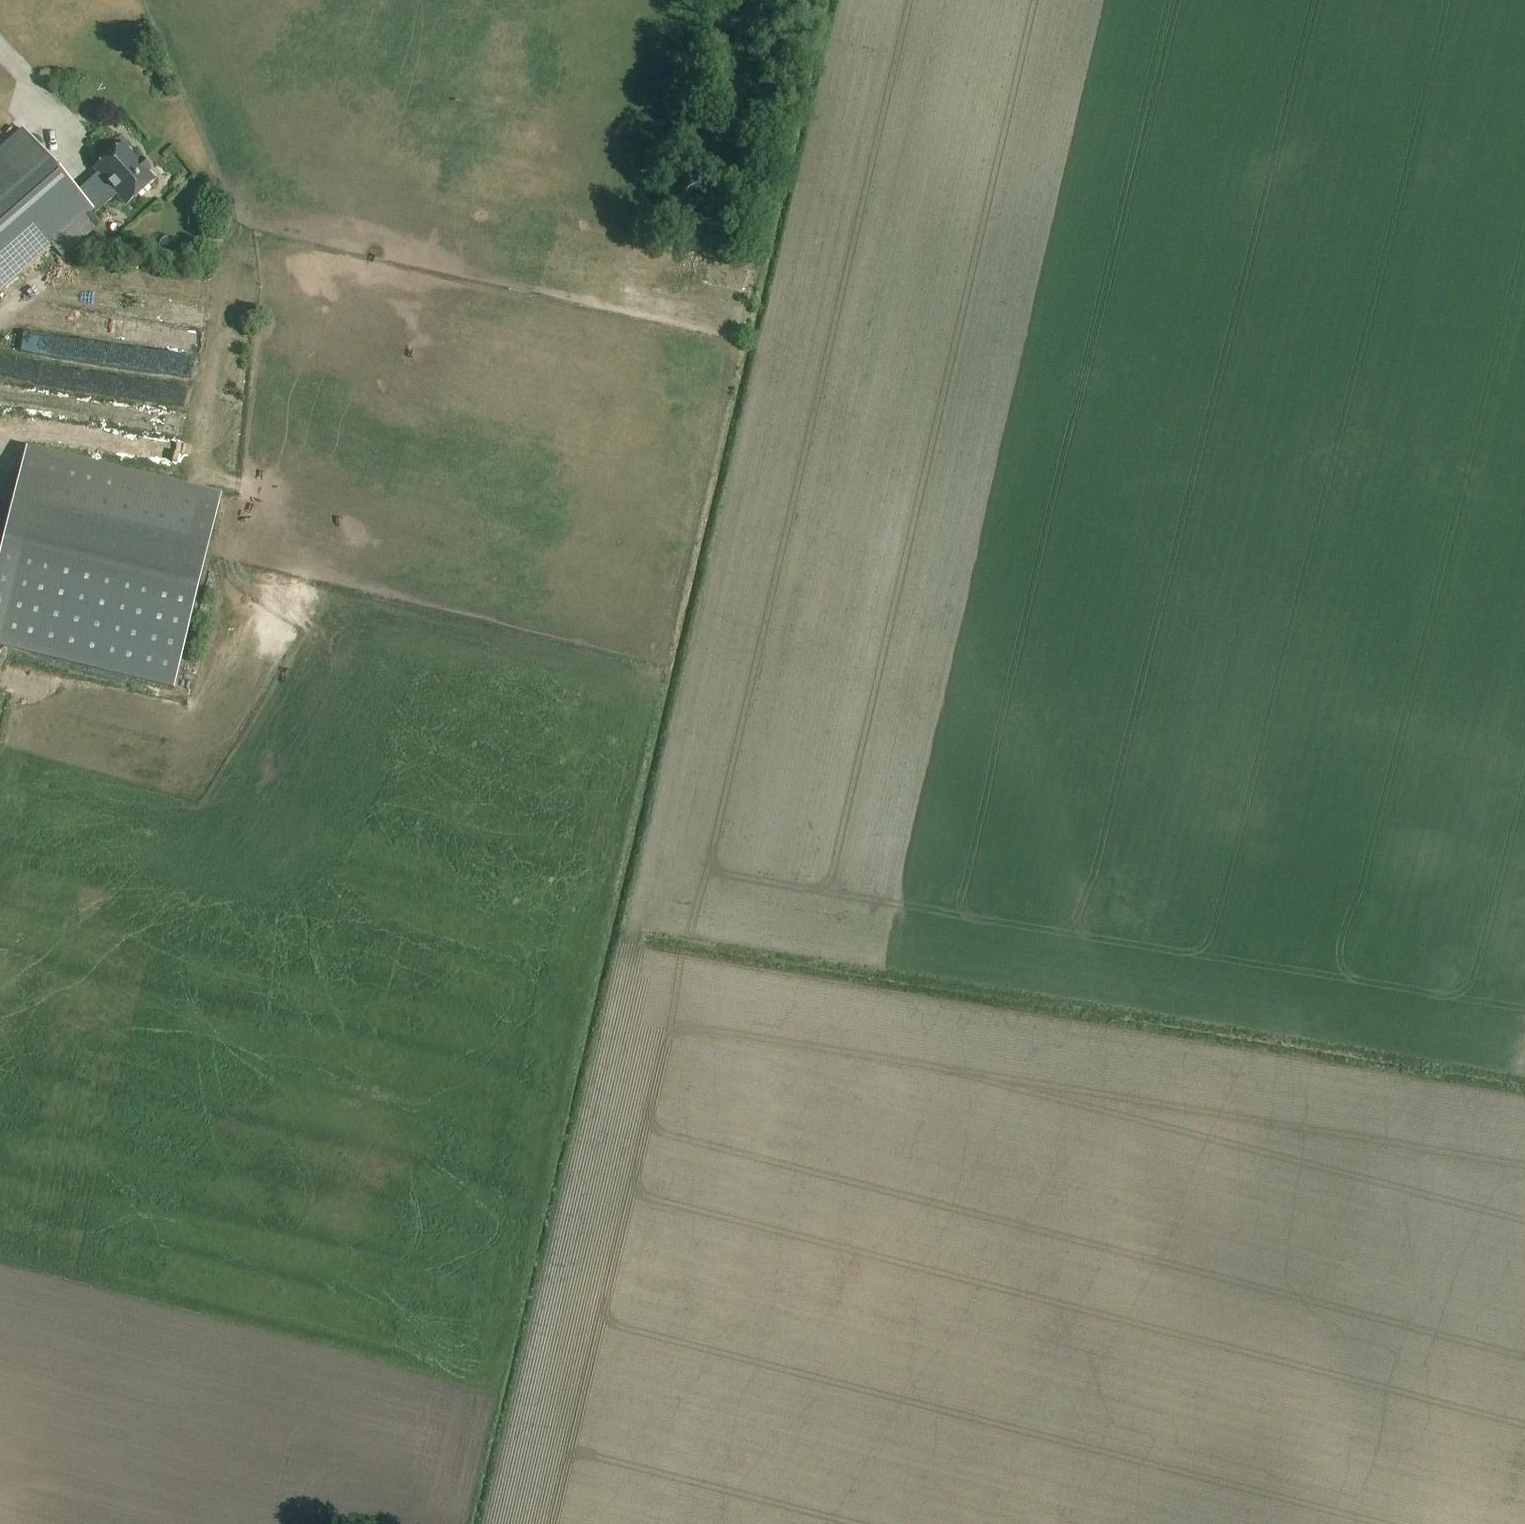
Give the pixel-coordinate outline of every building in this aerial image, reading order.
[(137,162),(123,146),(96,170),(101,175),(80,194),(25,132),(0,154),(0,293),(93,211),(96,214),(118,195),(128,206),(155,182),(146,172),(151,168),(142,158),(137,162)] [(175,690),(224,496),(27,446),(0,552),(0,646),(175,690)]
